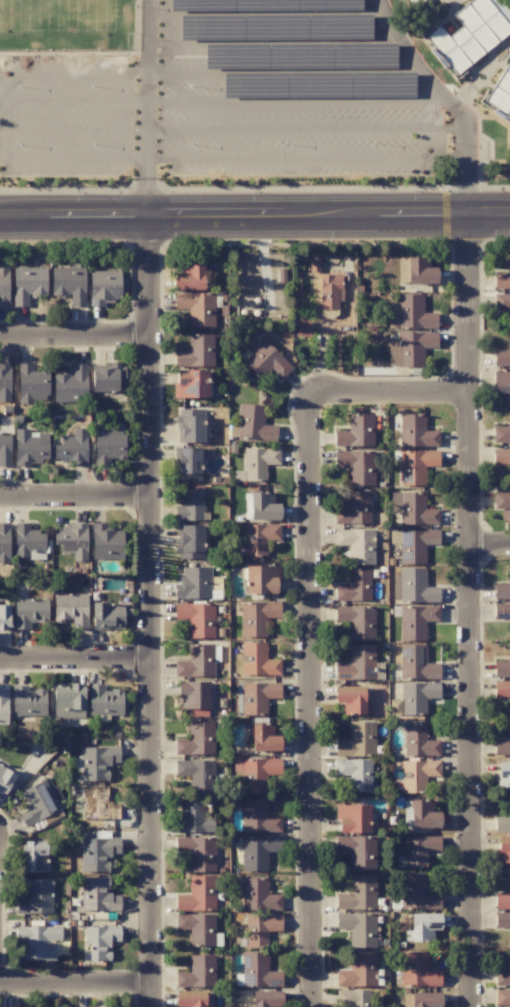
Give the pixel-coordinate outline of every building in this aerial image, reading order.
[(204,261),(183,261),(183,274),(173,274),(174,289),(204,288),(204,261)] [(509,288),(509,272),(494,272),(494,288),(509,288)] [(320,309),(338,309),(337,287),(342,287),(341,274),(319,275),(320,309)] [(188,328),(215,327),(214,293),(175,293),(175,309),(188,309),(188,328)] [(509,309),(509,294),(494,295),(495,309),(509,309)] [(436,313),(414,313),(414,329),(436,328),(436,313)] [(310,323),(301,323),(301,326),(296,326),(295,336),(309,337),(310,323)] [(175,351),(174,366),(213,366),(214,334),(189,334),(188,351),(175,351)] [(271,368),(281,379),(292,368),(266,340),(245,360),(262,377),(271,368)] [(208,397),(208,369),(175,370),(175,398),(208,397)] [(204,417),(181,416),(181,442),(203,442),(204,417)] [(401,447),(439,446),(438,431),(424,431),(424,428),(401,429),(401,447)] [(124,458),(125,440),(107,439),(106,458),(124,458)] [(279,449),(243,449),(244,481),(266,481),(265,464),(279,464),(279,449)] [(424,485),(425,466),(439,466),(439,451),(399,451),(398,485),(424,485)] [(350,485),(373,485),(373,452),(341,452),(341,459),(340,459),(340,467),(350,467),(350,485)] [(334,508),(334,523),(370,524),(371,492),(349,491),(348,508),(334,508)] [(391,493),(391,512),(400,512),(400,525),(439,524),(439,509),(425,509),(425,492),(391,493)] [(244,525),(244,557),(266,556),(266,540),(280,539),(280,524),(244,525)] [(203,558),(202,526),(189,526),(189,529),(182,529),(184,559),(203,558)] [(374,529),(334,530),(334,545),(349,545),(349,564),(374,564),(374,529)] [(425,563),(425,544),(439,544),(439,529),(400,530),(401,564),(425,563)] [(439,602),(439,587),(426,587),(426,568),(395,568),(395,602),(439,602)] [(335,601),(371,600),(370,569),(348,569),(349,585),(335,586),(335,601)] [(280,602),(241,603),(241,637),(266,637),(266,617),(280,617),(280,602)] [(214,638),(214,603),(175,604),(175,619),(188,618),(189,638),(214,638)] [(3,624),(5,625),(5,628),(8,629),(9,606),(0,605),(0,627),(2,627),(3,624)] [(334,606),(334,622),(349,622),(348,641),(374,641),(374,607),(334,606)] [(439,621),(439,606),(400,606),(400,640),(425,641),(425,621),(439,621)] [(242,643),(241,674),(280,675),(281,660),(266,660),(267,643),(242,643)] [(213,644),(188,645),(188,660),(175,660),(175,677),(214,676),(213,644)] [(350,645),(350,679),(365,679),(365,666),(373,667),(374,645),(350,645)] [(509,681),(495,681),(495,696),(509,696),(509,681)] [(280,682),(241,683),(241,715),(267,715),(266,698),(281,698),(280,682)] [(403,715),(425,714),(425,697),(436,697),(435,683),(402,684),(403,715)] [(365,714),(364,686),(335,687),(336,703),(343,703),(343,714),(365,714)] [(214,722),(189,722),(189,739),(175,739),(175,754),(214,755),(214,722)] [(273,724),(252,724),(252,750),(280,750),(280,736),(273,736),(273,724)] [(405,755),(439,756),(439,741),(425,740),(426,725),(406,724),(405,739),(405,755)] [(109,781),(109,760),(116,760),(116,754),(108,754),(108,748),(81,748),(81,781),(109,781)] [(281,775),(280,758),(233,759),(233,772),(241,772),(242,794),(265,793),(265,775),(281,775)] [(214,760),(175,761),(176,776),(189,776),(189,790),(215,789),(214,760)] [(400,762),(401,793),(426,793),(426,776),(439,775),(439,761),(400,762)] [(0,767),(0,792),(3,794),(15,777),(0,767)] [(19,814),(26,826),(42,818),(40,814),(44,812),(36,800),(38,799),(33,788),(21,795),(28,809),(19,814)] [(212,814),(197,815),(197,799),(183,799),(183,806),(179,806),(180,832),(212,832),(212,814)] [(267,800),(242,800),(242,832),(281,832),(281,817),(266,817),(267,800)] [(432,812),(432,800),(411,800),(410,826),(440,827),(441,812),(432,812)] [(370,805),(337,806),(337,833),(370,832),(370,805)] [(376,837),(336,836),(336,853),(349,853),(349,871),(375,871),(376,837)] [(426,868),(426,851),(440,852),(440,837),(405,836),(404,868),(426,868)] [(509,863),(509,836),(500,836),(499,863),(509,863)] [(81,873),(109,872),(109,853),(120,853),(119,838),(81,839),(81,873)] [(266,871),(267,852),(243,852),(242,871),(266,871)] [(402,909),(440,909),(440,893),(426,893),(426,874),(402,875),(402,909)] [(82,911),(120,910),(120,895),(110,896),(109,877),(81,877),(82,911)] [(282,909),(281,894),(268,895),(267,878),(242,878),(243,910),(282,909)] [(51,880),(26,880),(27,899),(19,899),(19,913),(51,913),(51,880)] [(214,910),(215,893),(200,893),(200,896),(176,895),(176,910),(214,910)] [(509,909),(509,894),(495,893),(495,908),(509,909)] [(412,913),(411,936),(408,935),(407,941),(432,942),(433,930),(439,930),(440,914),(412,913)] [(376,947),(375,914),(343,915),(344,926),(350,926),(351,948),(376,947)] [(281,915),(245,916),(246,947),(268,946),(267,931),(282,931),(281,915)] [(85,927),(85,941),(90,941),(90,960),(110,960),(110,941),(120,941),(120,927),(85,927)] [(25,960),(49,960),(49,937),(55,937),(55,928),(19,928),(19,940),(25,940),(25,960)] [(350,952),(351,971),(336,971),(336,987),(376,986),(375,951),(350,952)] [(401,985),(440,986),(441,970),(427,970),(427,951),(401,951),(401,985)] [(213,987),(214,973),(209,973),(209,976),(203,976),(203,966),(200,966),(200,972),(193,972),(177,972),(176,986),(213,987)]
